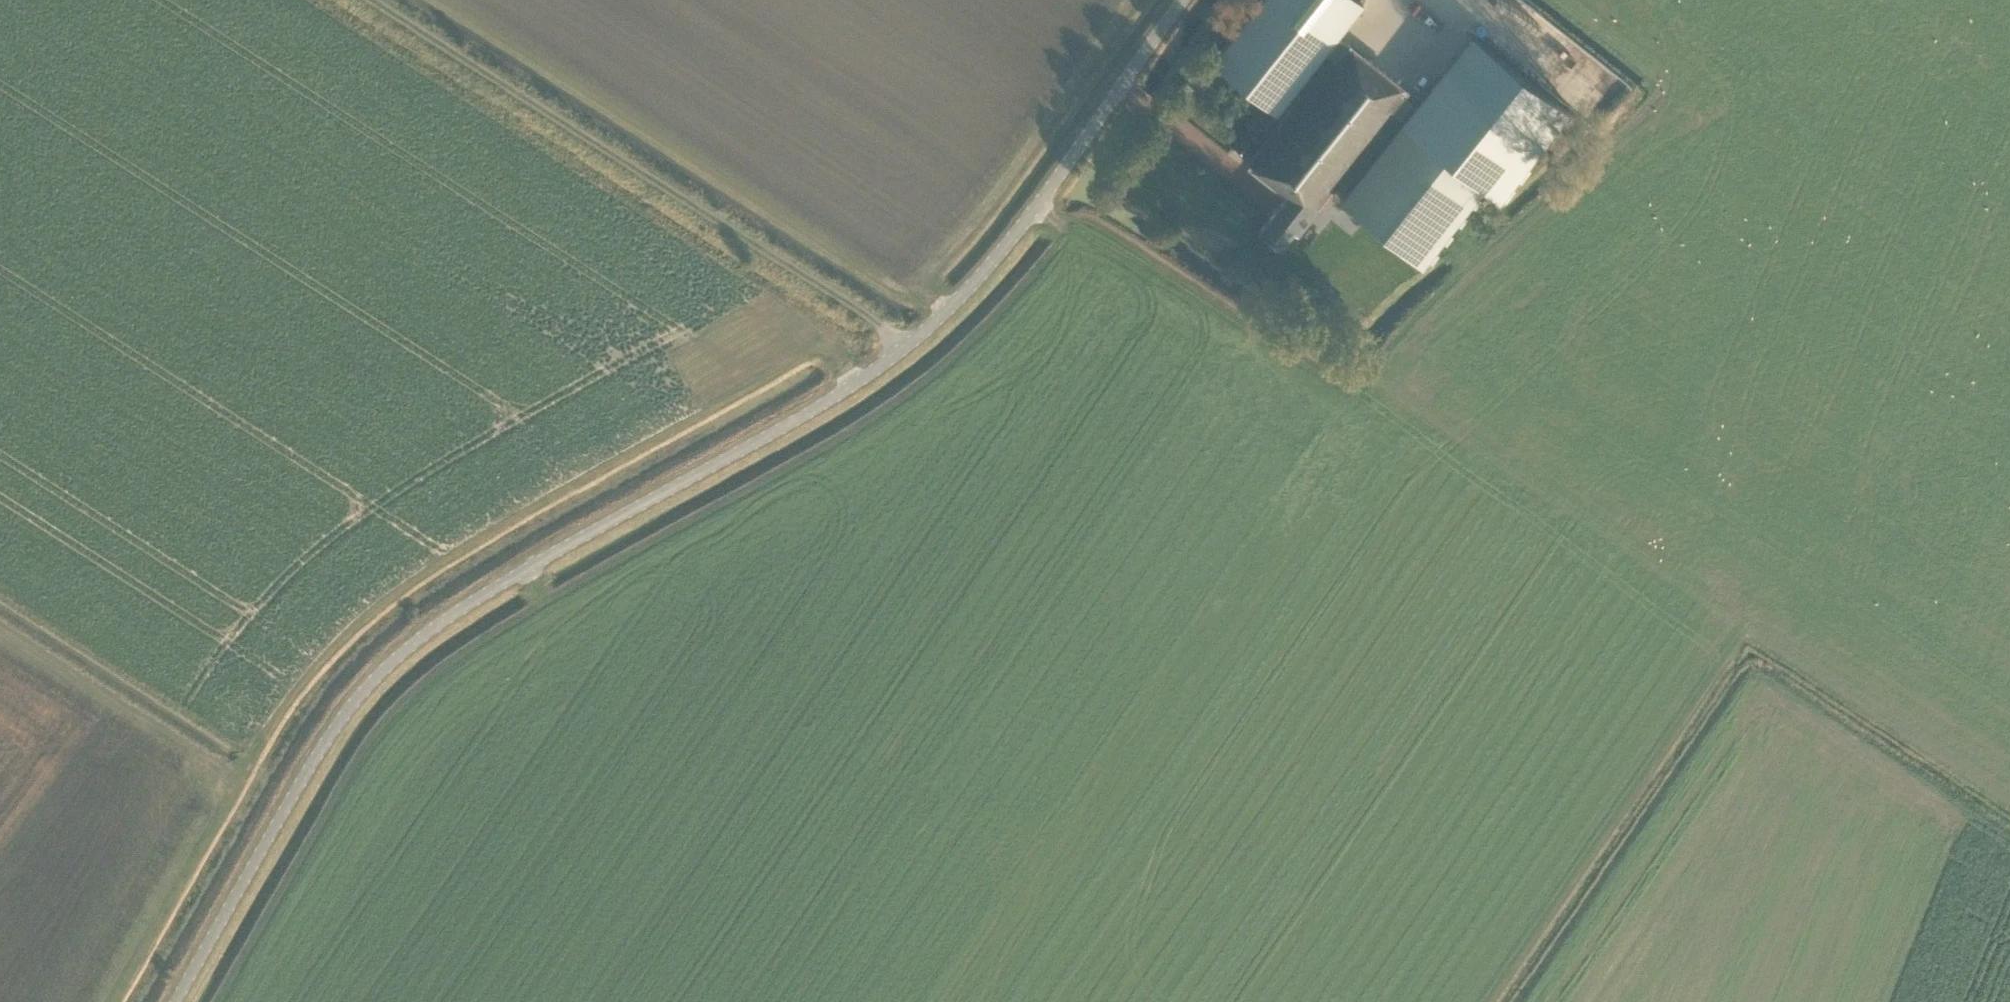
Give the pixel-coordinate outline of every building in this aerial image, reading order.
[(1344,38),(1338,32),(1363,1),(1361,0),(1261,0),(1212,61),(1275,111),(1325,48),(1332,53),(1246,161),(1287,194),(1258,229),(1279,246),(1292,229),(1297,233),(1411,91),(1344,38)] [(1401,119),(1483,183),(1499,196),(1568,108),(1471,31),(1401,119)] [(1186,80),(1179,89),(1186,94),(1193,86),(1186,80)] [(1340,196),(1421,261),(1482,184),(1401,119),(1340,196)] [(1261,135),(1248,125),(1233,144),(1246,154),(1261,135)]
